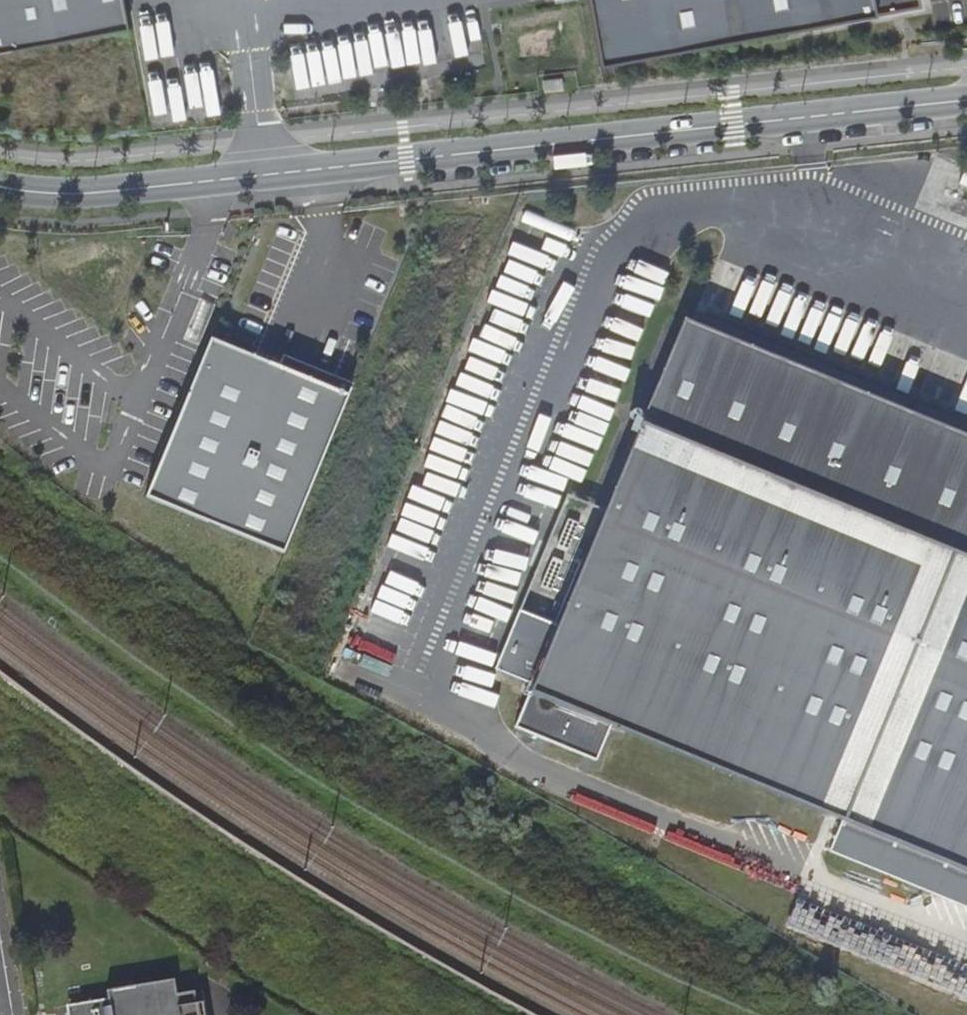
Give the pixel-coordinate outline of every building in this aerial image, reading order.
[(125,29),(119,0),(0,0),(0,52),(125,29)] [(597,68),(601,67),(918,2),(918,0),(584,0),(597,68)] [(545,670),(527,712),(608,746),(622,713),(851,811),(837,843),(966,898),(966,423),(706,311),(702,321),(687,314),(606,504),(574,491),(505,653),(545,670)] [(216,342),(209,340),(143,499),(282,556),(348,397),(346,396),(338,393),(277,368),(267,364),(268,362),(251,355),(216,341),(216,342)] [(278,366),(277,368),(338,393),(341,387),(348,390),(346,396),(348,397),(352,386),(342,382),(282,357),(280,363),(278,366)] [(200,997),(182,1000),(177,982),(111,995),(111,1007),(81,1013),(80,1014),(202,1014),(200,997)]
